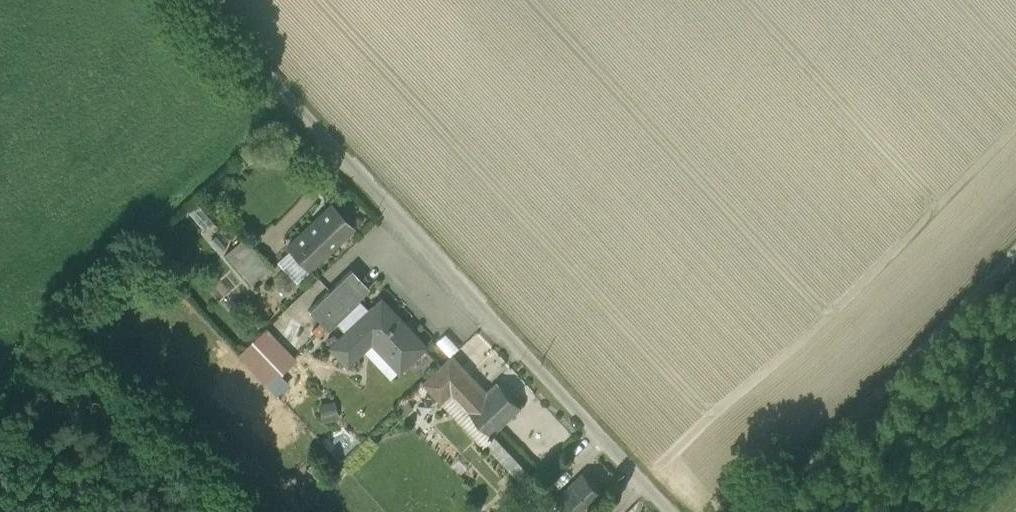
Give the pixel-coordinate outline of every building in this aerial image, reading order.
[(352,229),(330,206),(287,247),(309,270),(352,229)] [(273,271),(248,244),(229,260),(253,288),(273,271)] [(369,288),(351,269),(308,310),(327,330),(336,322),(358,301),(357,299),(369,288)] [(424,346),(380,300),(368,311),(358,301),(336,322),(345,332),(330,347),(346,364),(374,337),(385,349),(382,353),(398,370),(424,346)] [(288,382),(280,374),(296,358),(265,326),(236,354),(275,394),(288,382)] [(452,356),(423,383),(432,393),(461,366),(452,356)] [(487,394),(461,366),(432,393),(438,400),(449,390),(484,427),(492,435),(521,407),(499,383),(487,394)] [(504,427),(494,437),(492,435),(484,427),(475,435),(523,485),(542,467),(504,427)] [(583,473),(554,500),(565,511),(588,511),(605,496),(583,473)]
